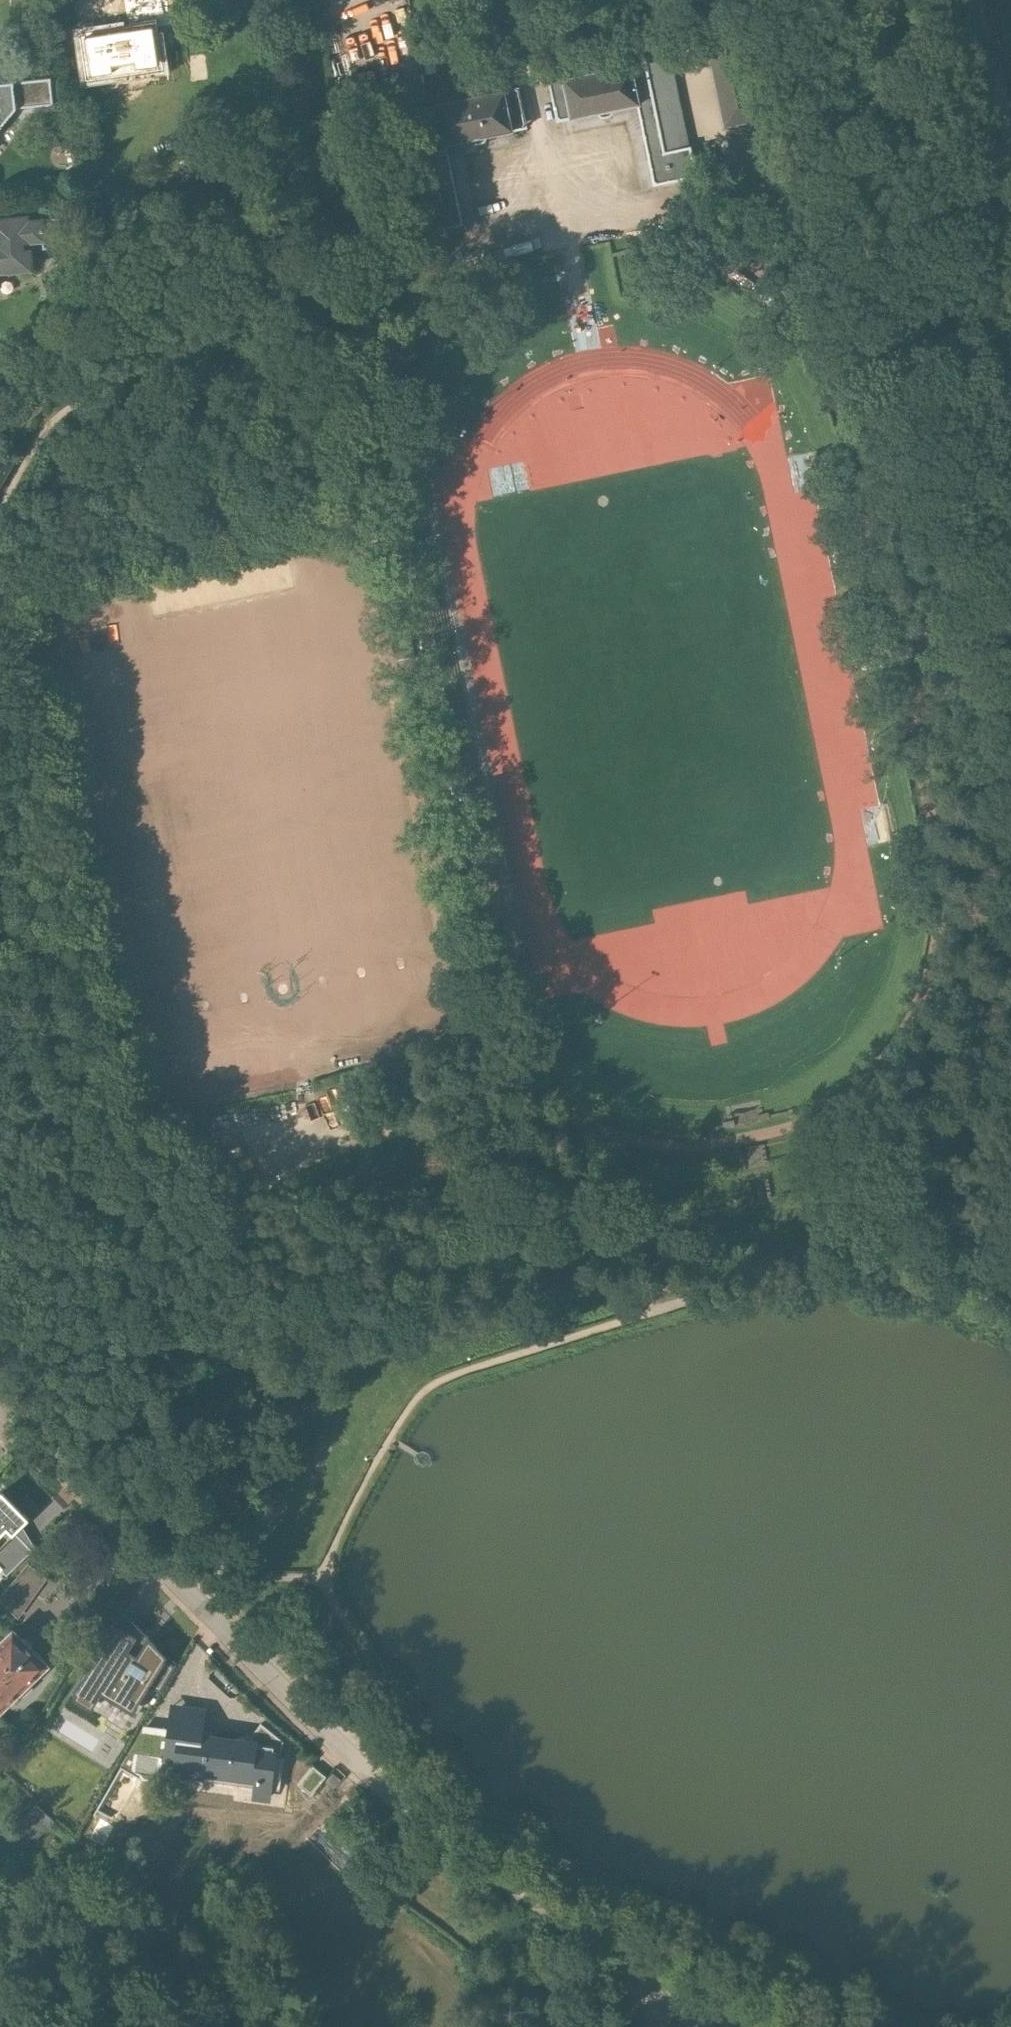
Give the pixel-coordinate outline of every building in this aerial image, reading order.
[(158,27),(170,25),(166,0),(125,0),(129,28),(158,24),(158,27)] [(737,19),(705,26),(726,126),(759,119),(737,19)] [(158,27),(158,24),(129,28),(77,36),(84,81),(164,69),(158,27)] [(646,61),(550,81),(558,121),(599,113),(602,117),(607,117),(611,115),(612,110),(638,105),(655,184),(696,176),(690,147),(689,148),(670,58),(646,64),(646,61)] [(0,86),(0,133),(20,109),(55,106),(53,81),(0,86)] [(518,88),(422,107),(441,198),(415,204),(421,232),(463,224),(447,144),(473,139),(476,143),(481,143),(485,141),(486,136),(527,128),(518,88)] [(28,272),(26,245),(45,243),(45,250),(65,249),(63,219),(0,223),(0,276),(28,272)] [(13,465),(0,458),(0,488),(13,465)] [(1,1492),(0,1493),(0,1547),(28,1520),(1,1492)] [(1,1596),(12,1607),(29,1590),(36,1594),(47,1576),(30,1564),(1,1596)] [(16,1623),(0,1639),(0,1706),(3,1708),(52,1658),(16,1623)] [(113,1648),(87,1675),(109,1697),(127,1679),(135,1670),(113,1648)] [(167,1666),(157,1656),(140,1675),(157,1690),(172,1674),(165,1668),(167,1666)] [(134,1686),(127,1679),(109,1697),(116,1704),(134,1686)] [(211,1709),(176,1703),(172,1728),(170,1741),(167,1759),(180,1761),(178,1773),(207,1777),(208,1771),(257,1778),(253,1800),(273,1803),(281,1750),(260,1747),(261,1740),(207,1732),(211,1709)] [(164,1740),(170,1741),(172,1728),(144,1723),(140,1752),(162,1755),(164,1740)] [(327,1777),(314,1767),(298,1787),(311,1797),(327,1777)]
